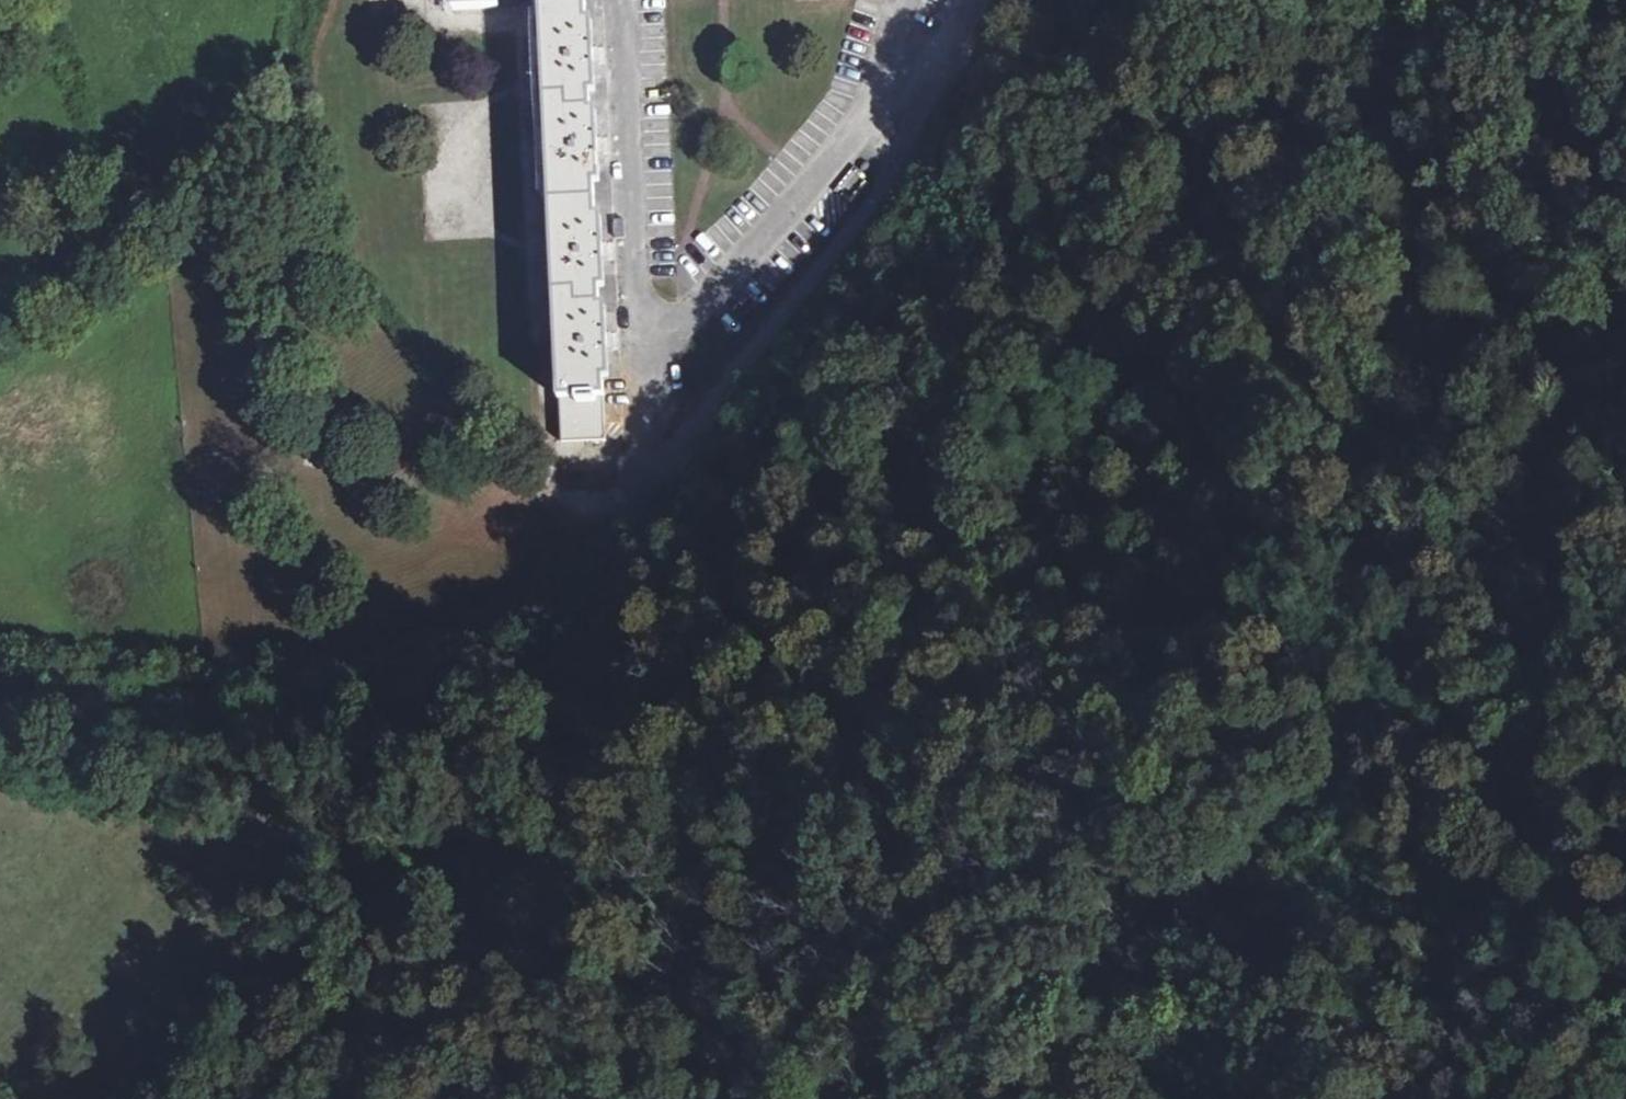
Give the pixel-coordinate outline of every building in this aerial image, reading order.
[(449,12),(492,11),(492,0),(449,0),(449,12)] [(609,162),(609,138),(586,139),(585,82),(598,82),(598,69),(606,68),(606,46),(585,46),(584,11),(538,11),(547,403),(549,451),(594,450),(593,369),(605,369),(604,357),(615,357),(614,335),(592,336),(590,277),(602,277),(602,267),(612,267),(611,244),(589,244),(587,174),(599,173),(599,163),(609,162)]
